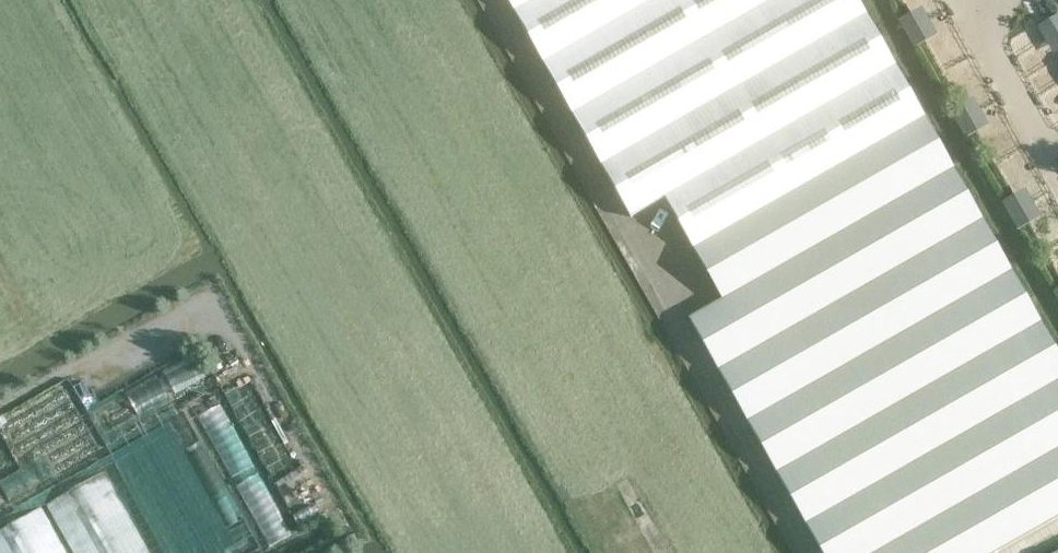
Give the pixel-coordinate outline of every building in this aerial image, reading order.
[(693,248),(924,117),(858,0),(508,0),(631,216),(664,197),(693,248)] [(916,44),(940,31),(925,4),(901,17),(916,44)] [(980,101),(956,111),(966,133),(989,124),(980,101)] [(693,248),(716,289),(721,299),(954,168),(924,117),(693,248)] [(721,299),(689,318),(823,552),(993,552),(1057,516),(1057,352),(954,168),(721,299)] [(1003,200),(1020,226),(1043,212),(1027,185),(1003,200)] [(295,533),(263,466),(258,469),(226,401),(204,411),(268,546),(295,533)] [(168,552),(230,552),(227,548),(256,534),(218,458),(214,484),(209,487),(198,485),(193,473),(197,446),(186,444),(175,422),(133,442),(131,455),(126,445),(122,467),(134,490),(155,480),(156,471),(169,496),(155,503),(153,516),(149,515),(168,552)] [(104,471),(46,504),(74,552),(151,552),(104,471)] [(41,507),(0,531),(0,552),(67,552),(41,507)]
